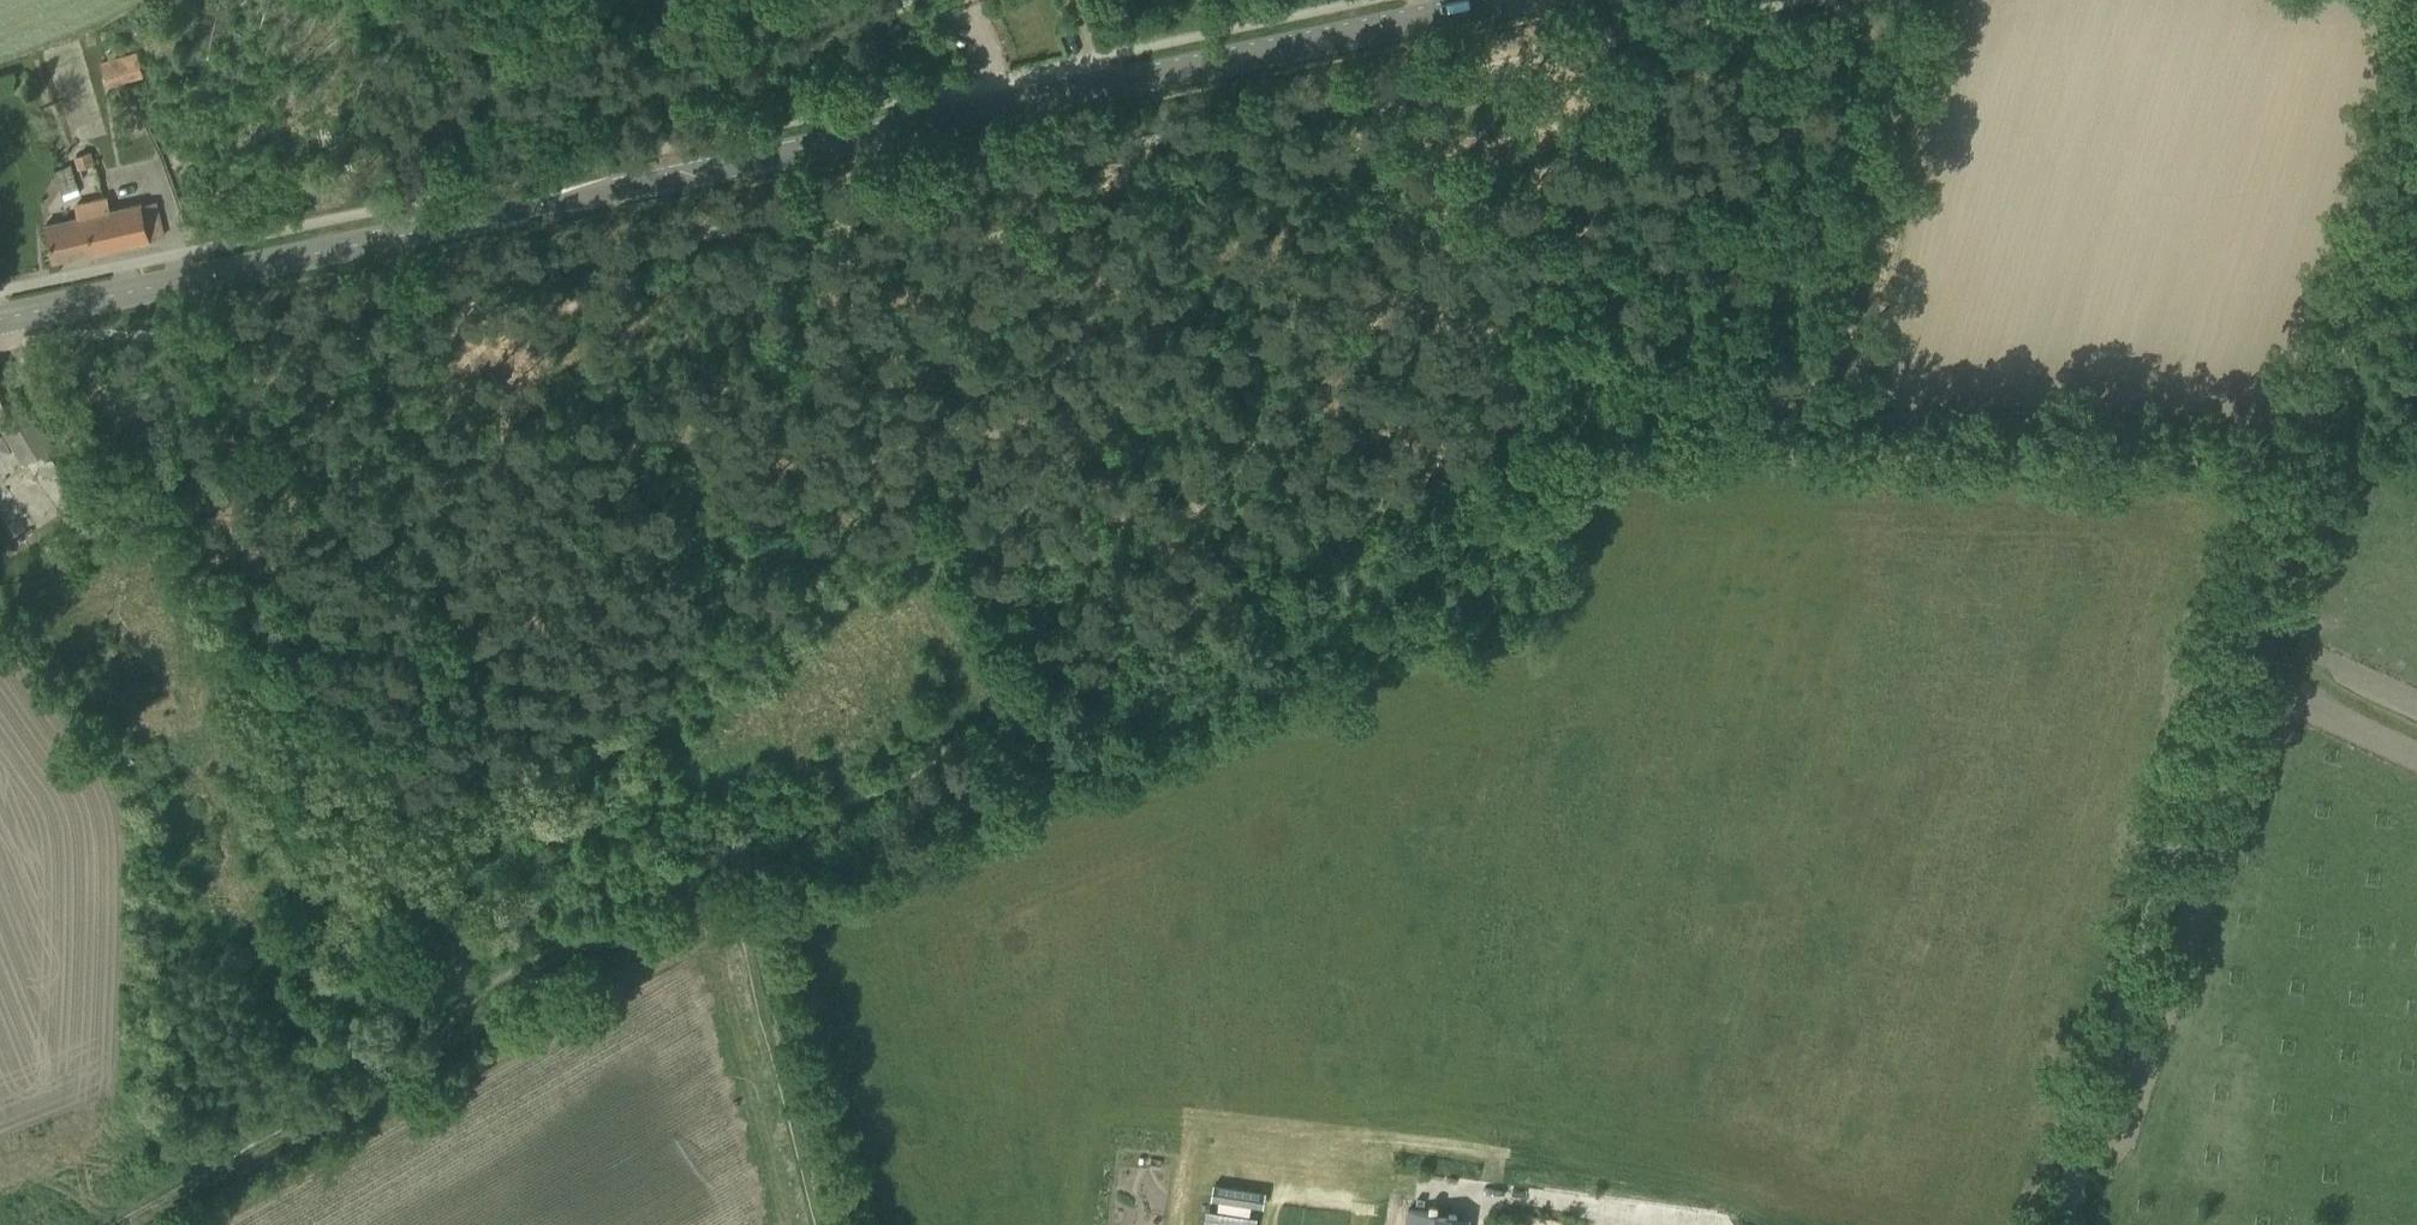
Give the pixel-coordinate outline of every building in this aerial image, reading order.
[(135,44),(130,25),(115,29),(120,48),(135,44)] [(147,90),(137,52),(101,62),(106,83),(127,78),(131,94),(147,90)] [(91,151),(74,156),(78,169),(95,163),(91,151)] [(71,164),(54,170),(64,198),(80,193),(71,164)] [(163,236),(158,213),(155,199),(110,208),(107,195),(78,201),(81,216),(46,224),(54,261),(163,236)] [(25,463),(32,459),(52,446),(31,411),(4,427),(25,463)] [(1470,1217),(1407,1209),(1405,1224),(1469,1224),(1470,1217)]
